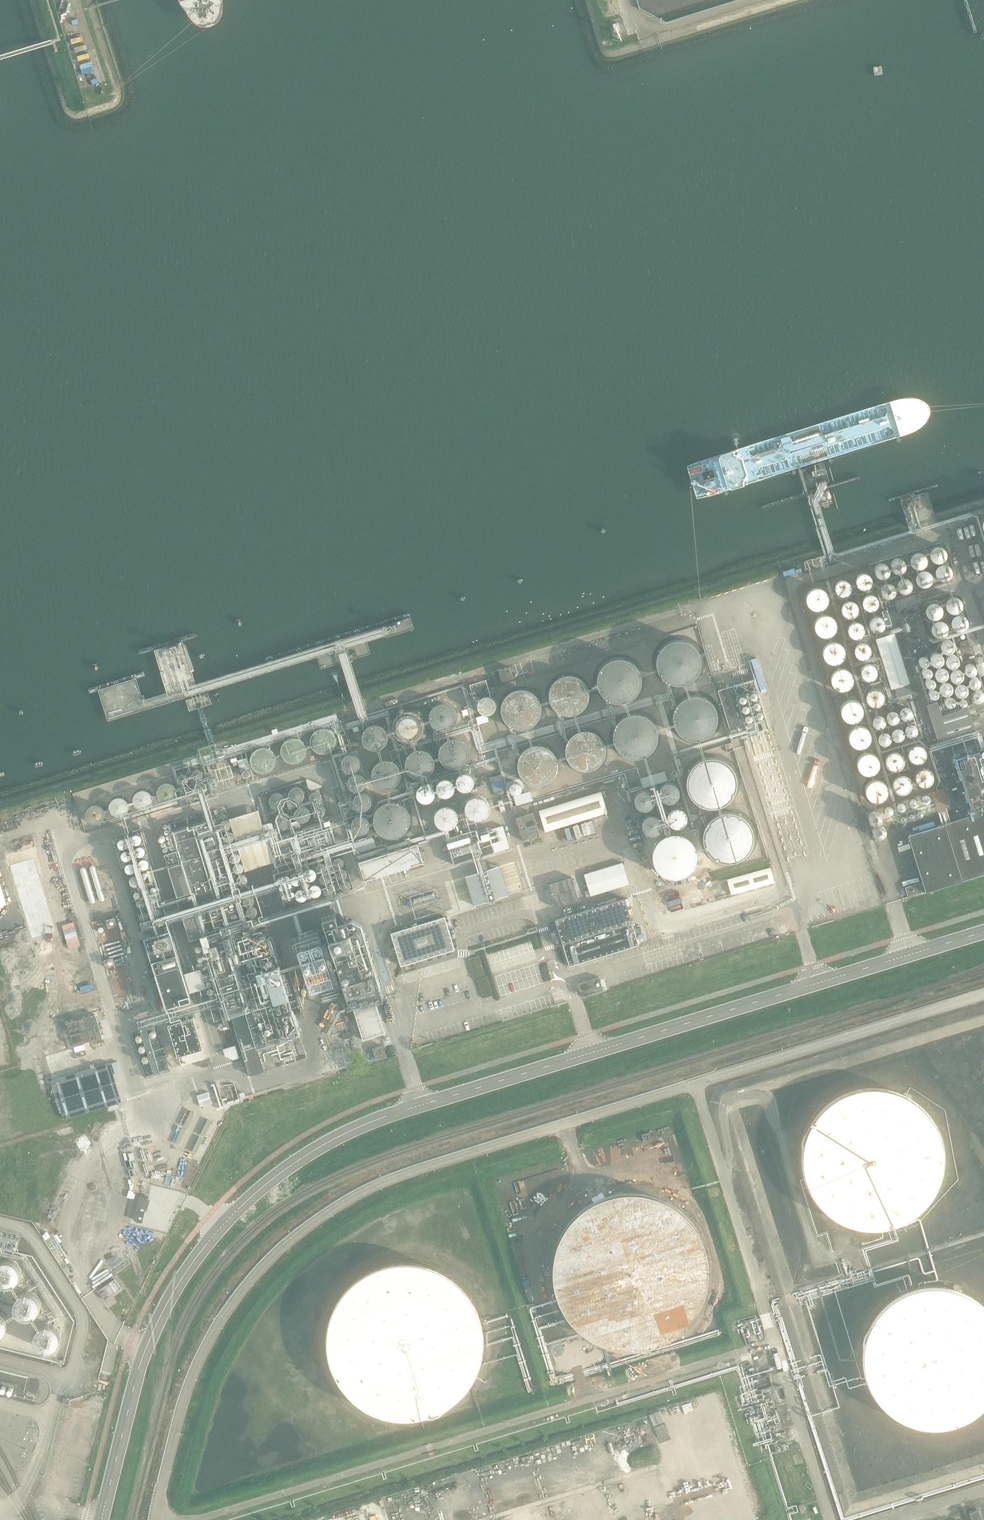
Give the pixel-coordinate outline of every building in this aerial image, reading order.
[(870,580),(870,577),(868,574),(866,573),(863,571),(860,572),(857,573),(855,576),(854,579),(854,582),(856,585),(858,587),(861,588),(865,588),(867,587),(868,586),(870,583),(870,580)] [(850,585),(849,582),(847,579),(846,578),(844,577),(841,577),(838,577),(836,579),(834,582),(833,583),(833,585),(834,589),(836,591),(839,593),(842,593),(844,593),(847,591),(849,589),(850,585)] [(827,595),(827,591),(826,589),(824,588),(822,586),(820,585),(818,585),(814,585),(813,586),(811,587),(809,589),(809,591),(808,594),(808,597),(809,598),(811,601),(813,603),(815,604),(817,604),(820,604),(822,603),(824,602),(825,601),(827,598),(827,595)] [(877,600),(876,597),(874,594),(871,593),(868,592),(865,593),(862,595),(861,597),(860,600),(861,603),(862,606),(864,607),(868,608),(869,608),(871,608),(874,606),(876,604),(877,600)] [(856,608),(856,605),(854,602),(852,601),(849,600),(845,600),(843,602),(841,605),(840,608),(840,611),(842,613),(844,615),(846,616),(848,616),(851,616),(854,614),(856,612),(856,608)] [(983,699),(983,693),(975,662),(972,662),(960,665),(952,634),(966,630),(967,626),(963,611),(941,608),(940,604),(928,607),(927,611),(932,626),(932,625),(935,637),(935,641),(939,641),(941,650),(920,656),(919,660),(922,670),(930,699),(940,696),(940,697),(939,703),(941,708),(942,702),(964,705),(983,699)] [(919,611),(913,612),(899,617),(911,656),(931,650),(919,611)] [(837,623),(836,621),(836,619),(834,616),(831,614),(827,613),(826,613),(823,614),(820,616),(818,619),(818,621),(817,623),(818,626),(820,629),(823,632),(826,633),(830,632),(832,631),(834,630),(836,627),(837,623)] [(884,623),(883,619),(882,617),(879,615),(876,614),(873,615),(870,616),(869,618),(868,619),(867,622),(868,625),(869,628),(871,630),(875,631),(878,630),(881,629),(883,626),(884,623)] [(862,629),(862,627),(862,625),(860,623),(857,621),(854,621),(851,621),(848,623),(847,625),(846,627),(846,629),(847,632),(848,635),(851,636),(854,637),(857,637),(860,635),(862,632),(862,629)] [(894,633),(875,639),(891,690),(910,684),(894,633)] [(844,649),(843,645),(842,643),(839,640),(837,640),(835,639),(833,639),(831,640),(828,642),(826,644),(825,647),(825,648),(825,652),(827,655),(830,658),(831,658),(833,659),(835,659),(837,658),(841,657),(842,655),(843,653),(844,649)] [(650,670),(654,677),(662,682),(670,684),(679,682),(686,677),(691,670),(692,662),(691,653),(686,646),(679,641),(670,640),(662,641),(654,646),(650,653),(648,662),(650,670)] [(964,641),(959,643),(961,649),(970,646),(968,640),(964,641)] [(868,649),(867,646),(865,643),(862,641),(859,641),(856,642),(854,644),(852,646),(852,649),(852,652),(854,655),(856,656),(859,657),(863,657),(866,655),(867,652),(868,649)] [(587,690),(592,698),(599,702),(607,704),(616,702),(623,698),(628,690),(630,682),(628,673),(623,666),(616,661),(607,660),(599,661),(592,666),(587,673),(585,682),(587,690)] [(874,674),(874,673),(874,670),(872,668),(870,666),(867,665),(864,665),(861,667),(860,668),(859,670),(858,673),(859,676),(860,679),(863,681),(866,682),(867,681),(869,681),(872,679),(874,677),(874,674)] [(500,670),(503,679),(513,676),(510,667),(500,670)] [(853,677),(852,674),(852,673),(850,670),(847,668),(844,667),(842,667),(840,667),(837,669),(834,672),(833,674),(833,676),(833,678),(834,680),(836,683),(839,685),(842,686),(844,686),(846,686),(849,684),(851,682),(852,681),(853,677)] [(558,716),(566,716),(573,713),(579,708),(582,701),(582,693),(580,686),(574,680),(567,677),(559,676),(552,679),(546,684),(543,692),(542,699),(545,707),(551,713),(558,716)] [(754,679),(726,688),(718,690),(733,739),(769,728),(754,679)] [(504,728),(512,729),(519,726),(525,721),(528,713),(529,706),(526,698),(520,692),(513,689),(505,689),(498,692),(492,697),(489,704),(489,712),(491,719),(497,725),(504,728)] [(880,697),(880,693),(878,691),(875,689),(871,689),(868,690),(866,691),(864,694),(864,697),(865,700),(866,703),(869,704),(873,705),(876,704),(878,702),(880,700),(880,697)] [(667,727),(672,734),(679,739),(688,740),(697,739),(704,734),(709,727),(710,718),(708,710),(704,702),(696,698),(688,696),(679,698),(672,703),(667,710),(666,718),(667,727)] [(861,707),(861,706),(861,703),(859,700),(856,697),(853,697),(851,697),(848,697),(845,699),(843,702),(842,705),(842,709),(844,712),(845,714),(848,715),(851,716),(853,716),(855,716),(858,714),(860,711),(861,709),(861,707)] [(456,714),(456,711),(455,709),(453,705),(451,703),(449,702),(446,701),(444,701),(441,701),(439,701),(437,702),(434,704),(432,706),(431,709),(430,711),(430,714),(430,716),(431,718),(432,721),(433,723),(436,725),(438,726),(441,727),(443,727),(445,727),(448,726),(450,725),(452,724),(454,722),(455,719),(456,716),(456,714)] [(910,710),(910,708),(909,706),(907,705),(905,704),(903,704),(901,705),(899,707),(899,710),(899,712),(900,714),(902,715),(904,716),(906,715),(908,714),(910,712),(910,710)] [(896,714),(896,712),(894,709),(893,708),(891,708),(889,708),(886,709),(885,711),(884,713),(885,715),(886,718),(888,719),(890,720),(892,719),(894,718),(896,716),(896,714)] [(422,725),(422,724),(422,722),(421,719),(419,717),(418,715),(415,713),(413,712),(410,711),(408,711),(403,713),(401,714),(399,716),(397,720),(396,722),(396,725),(396,727),(397,729),(399,733),(401,735),(403,736),(408,738),(410,738),(413,737),(415,736),(418,734),(419,732),(421,730),(422,728),(422,725)] [(883,718),(883,717),(882,715),(881,713),(880,712),(878,711),(875,712),(873,713),(872,715),(871,717),(871,719),(873,721),(875,723),(877,723),(879,723),(881,722),(882,720),(883,718)] [(605,749),(610,756),(617,761),(625,762),(634,761),(641,756),(646,749),(648,740),(646,732),(641,724),(634,720),(625,718),(617,720),(610,725),(605,732),(603,740),(605,749)] [(917,726),(916,723),(915,721),(913,720),(910,720),(909,720),(906,722),(905,724),(905,726),(905,728),(906,730),(908,731),(910,731),(913,731),(915,730),(916,728),(917,726)] [(389,735),(389,732),(388,730),(386,726),(384,724),(382,723),(377,722),(375,722),(371,722),(370,723),(367,725),(365,727),(364,729),(363,732),(363,734),(363,737),(364,739),(365,742),(366,744),(368,745),(370,747),(375,748),(377,748),(380,747),(384,745),(386,743),(388,741),(389,738),(389,735)] [(870,732),(870,729),(869,728),(868,726),(867,724),(864,723),(862,722),(860,722),(857,723),(854,724),(853,725),(852,727),(851,729),(851,732),(851,734),(852,736),(853,738),(854,739),(857,741),(861,741),(864,741),(867,739),(869,736),(870,732)] [(903,731),(903,730),(902,728),(901,726),(899,725),(897,724),(895,725),(892,726),(891,728),(891,730),(891,732),(892,734),(894,736),(896,736),(899,736),(901,735),(902,733),(903,731)] [(336,739),(336,737),(335,734),(333,730),(331,728),(329,727),(326,726),(324,726),(321,726),(319,726),(317,727),(314,729),(312,731),(311,732),(310,736),(310,738),(310,741),(311,743),(312,746),(313,748),(317,750),(322,752),(324,752),(327,751),(331,749),(334,747),(335,745),(336,742),(336,739)] [(888,735),(887,732),(886,730),(884,729),(882,729),(879,729),(877,730),(876,733),(876,735),(876,736),(877,738),(879,740),(881,740),(884,740),(886,739),(887,737),(888,735)] [(307,748),(307,745),(306,743),(305,741),(303,738),(301,736),(298,735),(294,734),(292,735),(289,735),(287,736),(285,738),(283,741),(281,743),(281,745),(281,748),(281,752),(282,754),(284,756),(286,758),(288,759),(291,760),(293,761),(295,761),(298,760),(300,759),(302,758),(304,756),(306,753),(307,751),(307,748)] [(577,774),(585,774),(592,771),(598,766),(601,759),(602,751),(599,744),(594,738),(587,735),(579,734),(571,737),(566,742),(562,749),(562,757),(565,765),(570,770),(577,774)] [(469,751),(469,748),(468,744),(466,742),(464,740),(462,738),(459,737),(456,736),(453,736),(450,736),(448,737),(445,739),(443,741),(441,744),(440,746),(439,749),(439,751),(439,755),(440,757),(441,759),(443,762),(445,764),(448,765),(452,766),(454,766),(457,766),(460,765),(462,764),(464,762),(466,760),(468,758),(469,755),(469,751)] [(924,754),(925,753),(924,752),(924,749),(921,746),(919,745),(917,744),(915,744),(912,744),(910,745),(908,746),(906,749),(905,751),(905,753),(905,757),(907,760),(910,762),(914,763),(916,763),(918,763),(919,762),(921,761),(924,758),(924,754)] [(275,759),(275,758),(274,756),(274,753),(273,752),(271,749),(269,748),(267,746),(265,746),(262,745),(260,745),(257,746),(255,747),(253,749),(251,750),(250,753),(249,755),(248,758),(249,761),(249,763),(250,765),(252,767),(256,770),(258,771),(261,771),(264,771),(266,771),(269,769),(271,768),(272,766),(274,763),(274,761),(275,759)] [(436,762),(436,761),(436,758),(435,755),(433,752),(431,750),(429,749),(426,747),(422,746),(420,746),(417,747),(414,747),(412,749),(409,751),(408,753),(406,756),(406,759),(405,762),(406,765),(407,768),(409,771),(411,773),(413,774),(415,776),(418,776),(421,777),(423,776),(427,775),(429,774),(431,772),(433,770),(435,767),(436,765),(436,762)] [(530,787),(537,788),(545,785),(551,780),(554,773),(554,765),(551,757),(546,752),(539,748),(531,748),(524,751),(518,756),(515,763),(514,771),(517,778),(522,784),(530,787)] [(954,758),(972,815),(908,835),(922,882),(905,887),(908,897),(925,892),(983,874),(983,748),(954,758)] [(901,759),(900,756),(898,752),(895,750),(892,749),(890,749),(888,750),(885,752),(882,755),(882,757),(881,759),(882,762),(884,765),(887,768),(889,769),(891,769),(892,769),(895,768),(898,766),(900,764),(901,761),(901,759)] [(880,764),(879,760),(877,757),(874,755),(871,754),(869,754),(867,754),(863,756),(862,757),(861,759),(860,763),(861,767),(862,769),(863,770),(864,771),(866,773),(869,773),(871,773),(873,773),(876,771),(878,768),(879,766),(880,764)] [(402,772),(402,769),(401,767),(400,764),(398,762),(395,760),(393,758),(390,757),(387,757),(384,757),(381,758),(377,761),(375,762),(373,766),(372,769),(371,771),(372,775),(372,777),(373,780),(375,782),(377,784),(380,786),(383,787),(386,787),(389,787),(392,787),(395,785),(397,784),(399,781),(400,779),(401,776),(402,772)] [(680,777),(679,787),(682,796),(688,804),(697,809),(707,810),(716,807),(724,801),(729,792),(730,782),(727,773),(721,765),(712,760),(702,759),(692,762),(685,768),(680,777)] [(240,766),(244,779),(253,776),(249,763),(240,766)] [(932,774),(932,773),(931,770),(929,767),(926,764),(923,764),(921,764),(919,764),(917,765),(916,766),(914,768),(913,769),(912,773),(913,775),(913,777),(915,780),(918,782),(920,783),(922,783),(925,783),(927,782),(929,781),(931,778),(932,776),(932,774)] [(203,770),(203,768),(202,766),(200,765),(198,765),(196,765),(194,767),(193,768),(193,770),(193,772),(194,774),(196,775),(198,775),(200,775),(202,774),(203,772),(203,770)] [(190,776),(190,775),(190,774),(189,772),(188,771),(186,770),(183,770),(182,771),(180,773),(180,775),(180,777),(181,779),(182,780),(184,781),(187,780),(188,780),(190,778),(190,776)] [(908,781),(908,780),(908,778),(907,776),(905,774),(902,771),(899,771),(897,771),(895,771),(892,773),(890,775),(890,776),(889,778),(889,780),(889,784),(891,787),(894,789),(897,790),(899,790),(902,790),(905,788),(906,786),(907,784),(908,781)] [(364,779),(364,776),(362,774),(360,772),(357,772),(355,773),(353,774),(351,777),(351,779),(352,781),(353,783),(355,785),(357,785),(360,785),(362,784),(364,782),(364,779)] [(473,787),(473,772),(460,772),(460,787),(473,787)] [(636,803),(649,812),(643,820),(644,827),(651,832),(657,831),(660,827),(660,826),(666,816),(664,814),(663,806),(666,802),(665,798),(670,797),(668,786),(665,784),(665,780),(660,777),(660,774),(643,776),(644,788),(637,789),(634,794),(636,803)] [(502,775),(491,777),(494,791),(504,790),(502,775)] [(208,782),(208,780),(207,778),(205,777),(204,777),(201,777),(199,778),(198,780),(198,782),(198,784),(199,785),(201,787),(203,787),(204,787),(206,786),(207,784),(208,782)] [(885,787),(885,785),(885,783),(882,780),(880,778),(878,777),(876,777),(873,777),(871,778),(869,780),(867,782),(866,784),(866,787),(866,790),(868,793),(869,794),(871,796),(875,797),(878,796),(882,794),(884,791),(885,789),(885,787)] [(178,789),(178,787),(177,785),(175,782),(172,780),(171,780),(168,779),(166,780),(163,781),(162,782),(160,784),(159,788),(159,792),(161,795),(164,797),(166,798),(168,798),(170,798),(172,797),(175,795),(177,792),(178,789)] [(194,787),(193,785),(192,783),(191,782),(188,782),(186,782),(184,784),(183,785),(183,787),(184,789),(185,791),(186,792),(188,792),(190,792),(192,791),(193,790),(194,787)] [(510,785),(517,805),(534,800),(530,791),(522,793),(519,782),(510,785)] [(155,795),(154,792),(152,788),(150,787),(149,786),(145,785),(142,786),(140,787),(138,788),(136,791),(136,795),(136,797),(137,799),(138,802),(141,803),(145,804),(148,804),(150,803),(152,802),(154,799),(155,795)] [(302,791),(301,789),(300,787),(298,785),(295,785),(293,785),(291,786),(289,789),(289,791),(289,794),(290,796),(292,797),(295,798),(298,797),(300,796),(301,794),(302,791)] [(944,787),(931,791),(938,813),(944,811),(949,804),(944,787)] [(282,797),(282,796),(282,794),(280,792),(278,790),(276,789),(273,790),(271,791),(269,794),(269,796),(269,799),(271,801),(273,802),(275,803),(278,802),(280,801),(281,799),(282,797)] [(370,798),(369,795),(368,793),(365,792),(363,791),(361,792),(358,793),(357,795),(356,797),(357,800),(358,802),(360,804),(362,804),(365,804),(367,803),(369,801),(370,798)] [(131,802),(130,800),(130,798),(128,795),(125,793),(122,792),(118,793),(115,795),(114,796),(113,798),(112,801),(112,805),(114,808),(117,810),(120,811),(124,811),(127,809),(129,807),(130,806),(131,802)] [(601,792),(538,811),(545,832),(608,813),(601,792)] [(107,810),(106,807),(106,806),(104,803),(101,801),(100,801),(97,800),(94,801),(90,803),(88,806),(88,808),(88,810),(88,813),(90,816),(92,817),(93,818),(97,819),(101,818),(103,817),(106,814),(107,810)] [(495,814),(495,811),(494,809),(493,806),(491,804),(489,802),(486,801),(483,801),(481,801),(478,802),(476,804),(474,806),(473,808),(472,811),(472,814),(472,816),(474,819),(476,821),(478,822),(480,824),(483,824),(486,824),(488,823),(491,821),(493,819),(494,817),(495,814)] [(456,813),(456,811),(455,809),(453,805),(451,804),(449,803),(445,802),(443,802),(441,802),(437,804),(436,806),(434,808),(434,810),(433,812),(434,816),(434,818),(436,821),(438,822),(439,823),(441,824),(444,824),(446,824),(448,824),(450,823),(452,822),(454,820),(455,818),(456,815),(456,813)] [(391,840),(398,841),(405,839),(410,835),(414,829),(415,823),(414,816),(410,810),(405,806),(398,805),(390,806),(384,810),(380,816),(379,823),(381,830),(385,836),(391,840)] [(308,812),(308,810),(306,808),(305,806),(302,806),(299,806),(297,807),(295,810),(295,812),(295,814),(296,817),(298,818),(301,819),(304,818),(306,817),(307,815),(308,812)] [(672,809),(674,824),(685,822),(683,808),(672,809)] [(260,809),(230,817),(235,836),(254,830),(255,834),(265,831),(260,809)] [(288,817),(288,815),(287,813),(285,811),(282,810),(280,811),(277,812),(276,815),(275,817),(276,820),(277,821),(279,823),(282,824),(284,823),(286,822),(288,820),(288,817)] [(533,813),(516,817),(523,841),(540,836),(533,813)] [(695,831),(694,841),(696,850),(703,858),(712,863),(721,864),(731,861),(739,855),(743,846),(744,836),(742,827),(735,819),(727,814),(717,813),(707,816),(699,822),(695,831)] [(370,822),(369,822),(369,820),(368,818),(366,816),(364,816),(361,816),(359,817),(357,819),(356,822),(357,824),(358,827),(360,828),(362,829),(365,828),(367,827),(369,825),(370,822)] [(177,850),(165,854),(178,896),(192,893),(198,912),(183,916),(190,940),(202,936),(221,999),(209,1003),(214,1021),(227,1018),(233,1016),(250,1075),(268,1070),(267,1068),(307,1056),(280,965),(264,970),(249,921),(247,921),(216,818),(172,831),(177,850)] [(886,833),(881,823),(873,828),(878,837),(886,833)] [(488,830),(448,843),(455,864),(495,851),(488,830)] [(151,868),(143,833),(119,838),(131,888),(139,887),(140,890),(147,888),(143,870),(151,868)] [(419,843),(360,862),(365,882),(426,864),(419,843)] [(623,862),(584,874),(591,896),(629,884),(623,862)] [(501,866),(466,876),(474,905),(510,895),(501,866)] [(775,883),(771,868),(727,880),(731,895),(775,883)] [(662,915),(707,904),(703,889),(659,900),(662,915)] [(414,897),(419,915),(444,908),(439,890),(414,897)] [(562,942),(570,966),(639,945),(625,898),(555,920),(558,930),(551,932),(554,944),(562,942)] [(110,922),(115,937),(127,933),(122,917),(110,922)] [(445,917),(391,933),(401,966),(455,950),(445,917)] [(326,928),(347,998),(383,988),(364,922),(354,918),(326,928)] [(790,922),(778,925),(781,935),(792,932),(790,922)] [(166,1008),(192,1000),(170,929),(144,937),(166,1008)] [(299,937),(316,992),(335,986),(318,931),(299,937)] [(84,959),(81,949),(77,951),(83,973),(93,970),(90,957),(84,959)] [(101,971),(119,967),(116,956),(99,960),(101,971)] [(479,956),(468,959),(474,978),(485,975),(479,956)] [(478,978),(484,997),(494,994),(488,975),(478,978)] [(375,1001),(353,1007),(363,1040),(386,1034),(375,1001)] [(154,1015),(139,1020),(140,1026),(151,1023),(151,1025),(156,1024),(154,1015)] [(193,1019),(168,1026),(178,1058),(203,1051),(193,1019)] [(352,1031),(342,1034),(344,1040),(353,1037),(352,1031)] [(154,1067),(167,1063),(161,1038),(156,1040),(158,1048),(148,1051),(150,1061),(152,1060),(154,1067)] [(377,1059),(386,1056),(382,1046),(373,1049),(377,1059)] [(105,1064),(47,1081),(58,1120),(116,1103),(105,1064)] [(944,1161),(945,1154),(944,1147),(943,1141),(942,1134),(939,1128),(937,1121),(933,1116),(929,1110),(925,1105),(920,1100),(914,1096),(908,1093),(902,1090),(896,1087),(889,1085),(883,1084),(876,1084),(869,1084),(862,1085),(855,1086),(849,1088),(843,1091),(837,1094),(831,1098),(826,1103),(821,1107),(817,1113),(813,1118),(810,1125),(807,1131),(806,1137),(804,1144),(804,1151),(804,1158),(804,1164),(806,1171),(808,1178),(810,1184),(813,1190),(817,1196),(821,1201),(826,1206),(831,1210),(837,1214),(843,1217),(849,1220),(856,1222),(862,1224),(869,1224),(876,1225),(883,1224),(889,1223),(896,1221),(902,1219),(908,1216),(914,1212),(920,1208),(925,1203),(929,1198),(933,1193),(937,1187),(939,1181),(942,1174),(943,1168),(944,1161)] [(709,1275),(710,1268),(709,1260),(708,1253),(706,1245),(704,1238),(701,1231),(697,1225),(692,1219),(687,1213),(682,1208),(676,1203),(669,1199),(663,1196),(655,1193),(648,1191),(641,1190),(633,1190),(626,1190),(618,1191),(611,1192),(603,1195),(597,1198),(590,1201),(584,1206),(578,1210),(573,1216),(568,1222),(564,1228),(560,1235),(557,1242),(555,1249),(554,1256),(553,1264),(553,1271),(554,1279),(555,1286),(557,1294),(560,1301),(564,1307),(568,1314),(573,1320),(578,1325),(584,1330),(590,1334),(596,1338),(603,1341),(611,1343),(618,1345),(626,1346),(633,1346),(641,1345),(648,1344),(655,1342),(662,1339),(669,1336),(676,1332),(682,1328),(687,1322),(692,1317),(697,1311),(701,1304),(704,1297),(706,1290),(708,1283),(709,1275)] [(148,1198),(140,1196),(134,1220),(142,1222),(148,1198)] [(1,1283),(5,1284),(9,1285),(12,1284),(16,1282),(18,1280),(20,1276),(21,1272),(20,1268),(19,1264),(15,1261),(11,1259),(7,1259),(3,1259),(0,1261),(0,1282),(1,1283)] [(484,1344),(485,1337),(484,1329),(483,1322),(481,1315),(479,1307),(476,1301),(472,1294),(467,1288),(462,1282),(457,1277),(451,1273),(444,1269),(438,1265),(431,1263),(423,1261),(416,1259),(408,1259),(401,1259),(393,1260),(386,1262),(379,1264),(372,1267),(365,1271),(359,1275),(353,1280),(348,1285),(343,1291),(339,1297),(335,1304),(332,1311),(330,1318),(329,1326),(328,1333),(328,1341),(329,1348),(330,1356),(332,1363),(335,1370),(339,1377),(343,1383),(348,1389),(353,1394),(359,1399),(365,1403),(372,1407),(379,1410),(386,1412),(393,1414),(401,1415),(408,1415),(416,1415),(423,1413),(431,1411),(438,1409),(444,1405),(451,1401),(457,1397),(462,1391),(467,1386),(472,1380),(476,1373),(479,1366),(481,1359),(483,1352),(484,1344)] [(116,1279),(99,1290),(106,1299),(121,1288),(116,1279)] [(981,1300),(975,1296),(969,1292),(963,1289),(956,1287),(950,1285),(943,1284),(936,1284),(929,1284),(922,1285),(915,1287),(909,1289),(903,1292),(897,1296),(891,1300),(886,1304),(881,1310),(877,1315),(874,1321),(871,1327),(868,1334),(867,1341),(866,1347),(865,1354),(866,1361),(867,1368),(868,1375),(871,1381),(874,1387),(877,1393),(881,1399),(886,1404),(891,1409),(897,1413),(903,1416),(909,1419),(915,1422),(922,1423),(929,1424),(936,1425),(943,1424),(950,1423),(956,1422),(963,1419),(969,1416),(975,1413),(981,1409),(983,1406),(983,1303),(981,1300)] [(15,1302),(15,1307),(16,1310),(18,1314),(21,1316),(25,1317),(29,1318),(32,1317),(36,1315),(38,1312),(40,1309),(41,1305),(40,1301),(39,1297),(35,1294),(31,1292),(27,1291),(23,1292),(19,1295),(16,1298),(15,1302)] [(3,1335),(6,1332),(7,1329),(8,1325),(8,1320),(6,1316),(3,1313),(0,1312),(0,1336),(3,1335)] [(35,1335),(35,1339),(36,1343),(39,1346),(42,1349),(45,1350),(49,1350),(53,1350),(56,1348),(59,1345),(61,1342),(61,1338),(61,1334),(59,1330),(56,1326),(52,1325),(48,1324),(43,1325),(39,1327),(37,1331),(35,1335)] [(978,1510),(969,1513),(971,1519),(981,1519),(978,1510)]
